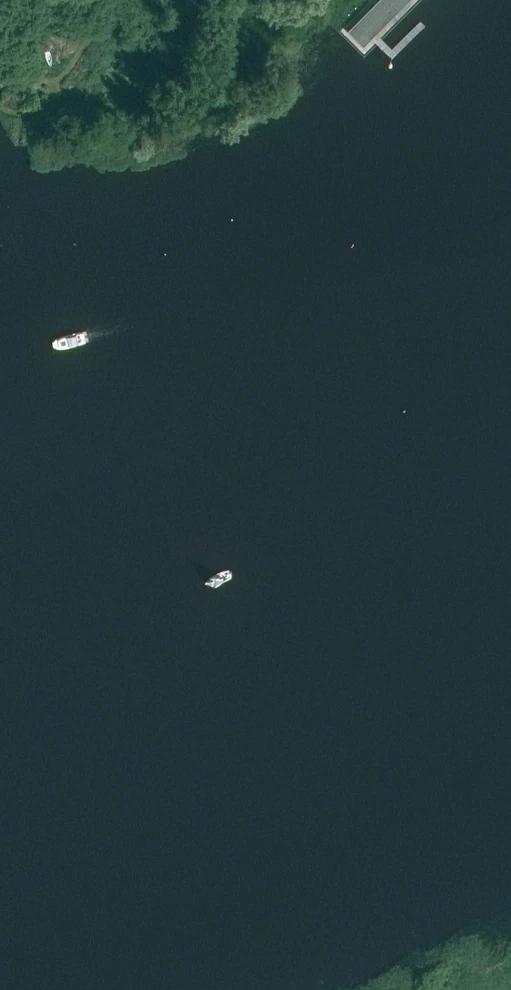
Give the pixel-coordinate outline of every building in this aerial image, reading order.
[(340,36),(362,58),(420,0),(376,0),(340,36)]
